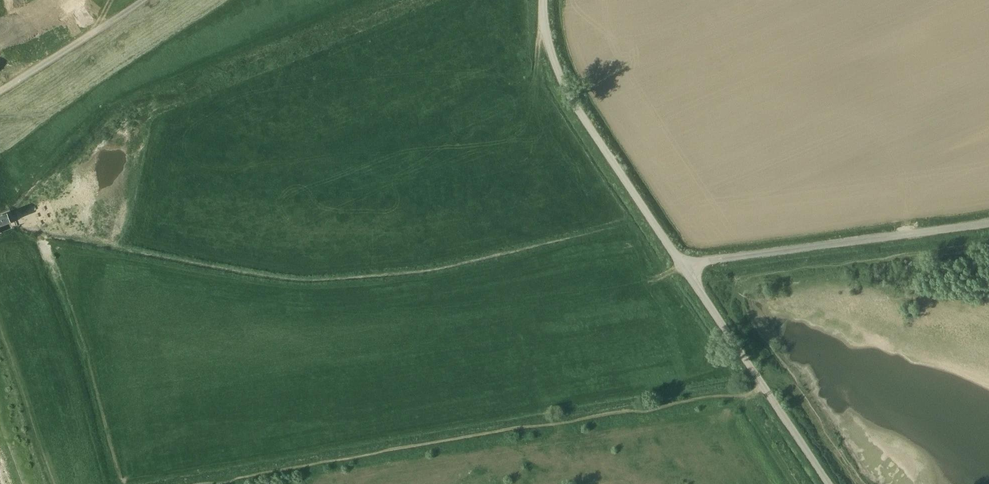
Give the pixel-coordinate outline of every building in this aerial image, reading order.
[(12,224),(9,215),(0,218),(0,229),(12,224)]
